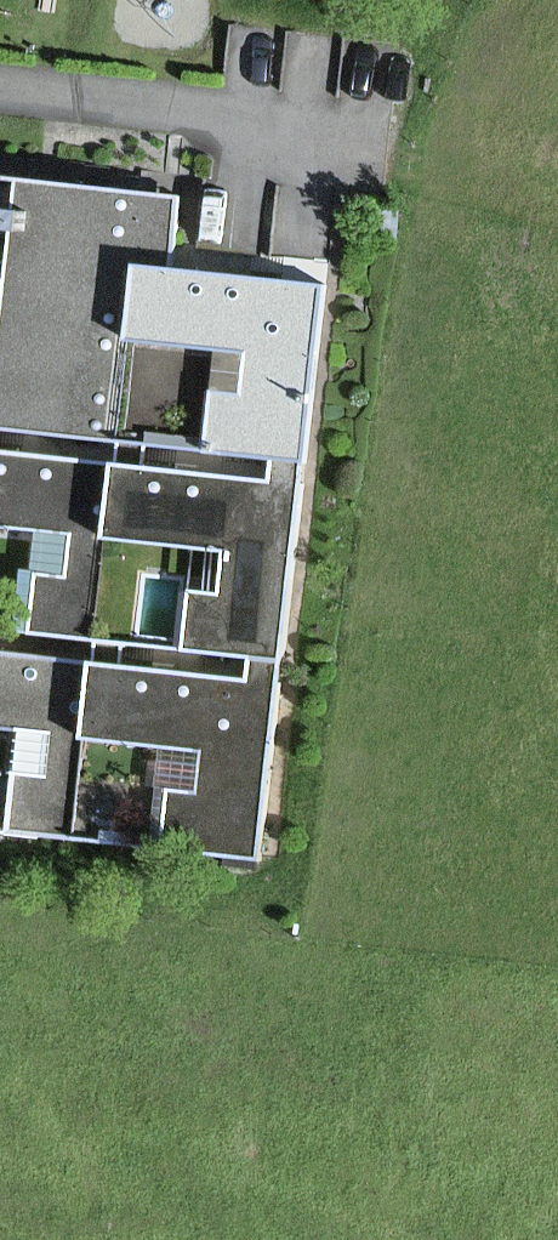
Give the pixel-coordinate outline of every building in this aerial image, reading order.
[(0,170),(0,337),(19,339),(28,259),(1,256),(4,222),(10,171),(0,170)] [(195,192),(10,171),(4,222),(32,225),(28,259),(19,339),(10,422),(138,436),(148,335),(156,261),(186,265),(195,192)] [(186,265),(156,261),(148,335),(239,344),(228,444),(291,452),(320,455),(339,280),(186,265)] [(0,445),(0,515),(58,522),(53,567),(43,566),(37,622),(108,630),(121,534),(129,460),(0,445)] [(288,477),(129,460),(121,534),(233,545),(229,588),(204,586),(198,646),(265,652),(298,656),(320,455),(291,452),(288,477)] [(0,647),(0,722),(63,729),(58,778),(30,775),(25,824),(89,830),(98,731),(107,658),(0,647)] [(262,678),(107,658),(98,731),(221,747),(216,786),(187,782),(180,839),(274,851),(298,656),(265,652),(262,678)]
